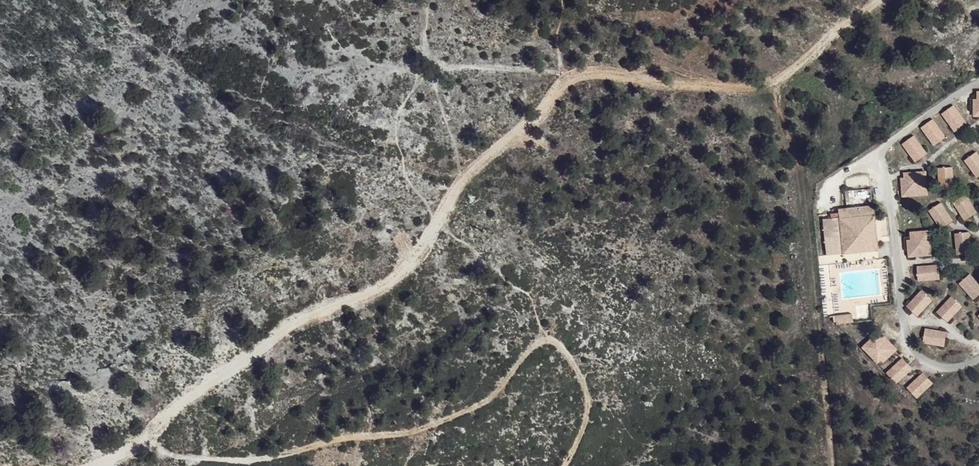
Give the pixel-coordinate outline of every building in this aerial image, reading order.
[(967,121),(955,104),(943,113),(955,130),(967,121)] [(946,134),(934,117),(922,125),(934,143),(946,134)] [(926,151),(914,134),(902,143),(914,160),(926,151)] [(965,160),(978,176),(978,153),(977,150),(965,160)] [(953,164),(938,165),(940,187),(955,186),(953,164)] [(927,167),(904,168),(904,174),(901,174),(902,194),(929,192),(927,167)] [(963,190),(952,200),(966,217),(977,207),(963,190)] [(940,201),(928,210),(942,227),(953,218),(940,201)] [(868,205),(842,207),(843,212),(834,213),(839,252),(873,248),(868,205)] [(834,213),(834,208),(826,209),(827,214),(818,214),(822,253),(839,252),(834,213)] [(931,227),(912,228),(913,235),(908,236),(909,253),(933,251),(931,227)] [(970,228),(955,229),(957,251),(971,250),(970,228)] [(941,276),(940,262),(918,264),(919,279),(941,276)] [(961,282),(974,299),(978,295),(978,282),(972,273),(961,282)] [(933,296),(922,286),(907,302),(918,312),(933,296)] [(963,304),(952,294),(937,310),(948,320),(963,304)] [(847,311),(839,312),(840,321),(848,320),(847,311)] [(839,312),(831,313),(831,322),(840,321),(839,312)] [(899,348),(879,327),(861,344),(880,365),(899,348)] [(944,345),(946,331),(924,328),(922,343),(944,345)] [(913,366),(902,355),(885,371),(896,382),(913,366)] [(934,381),(923,370),(906,387),(917,398),(934,381)]
